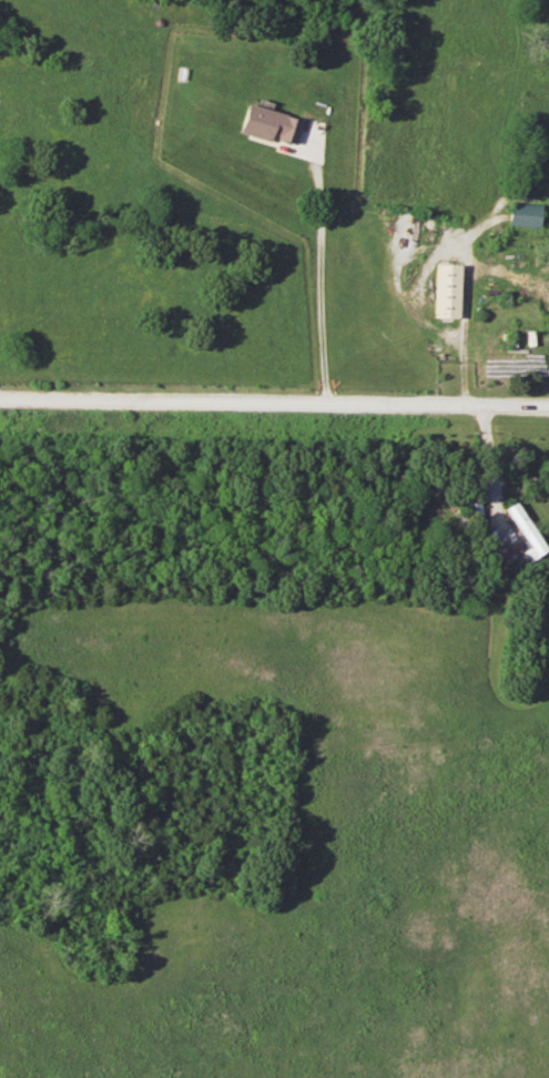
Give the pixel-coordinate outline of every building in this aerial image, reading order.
[(294,148),(301,119),(244,105),(237,133),(294,148)] [(540,227),(540,204),(508,204),(508,227),(540,227)] [(459,264),(434,264),(434,319),(459,319),(459,264)] [(506,508),(530,549),(524,553),(530,563),(547,552),(516,502),(506,508)]
